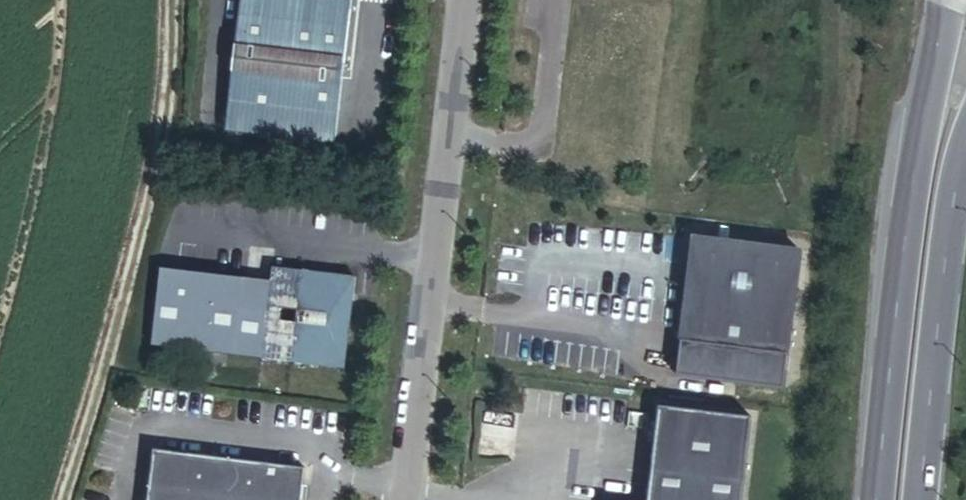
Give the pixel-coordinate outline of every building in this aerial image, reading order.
[(286,0),(235,0),(218,138),(328,151),(345,7),(286,0)] [(802,253),(695,241),(679,377),(787,388),(802,253)] [(145,351),(338,375),(343,330),(343,284),(265,275),(263,288),(154,275),(145,351)] [(751,419),(658,407),(647,499),(741,499),(751,419)] [(144,499),(295,499),(298,473),(150,455),(144,499)]
